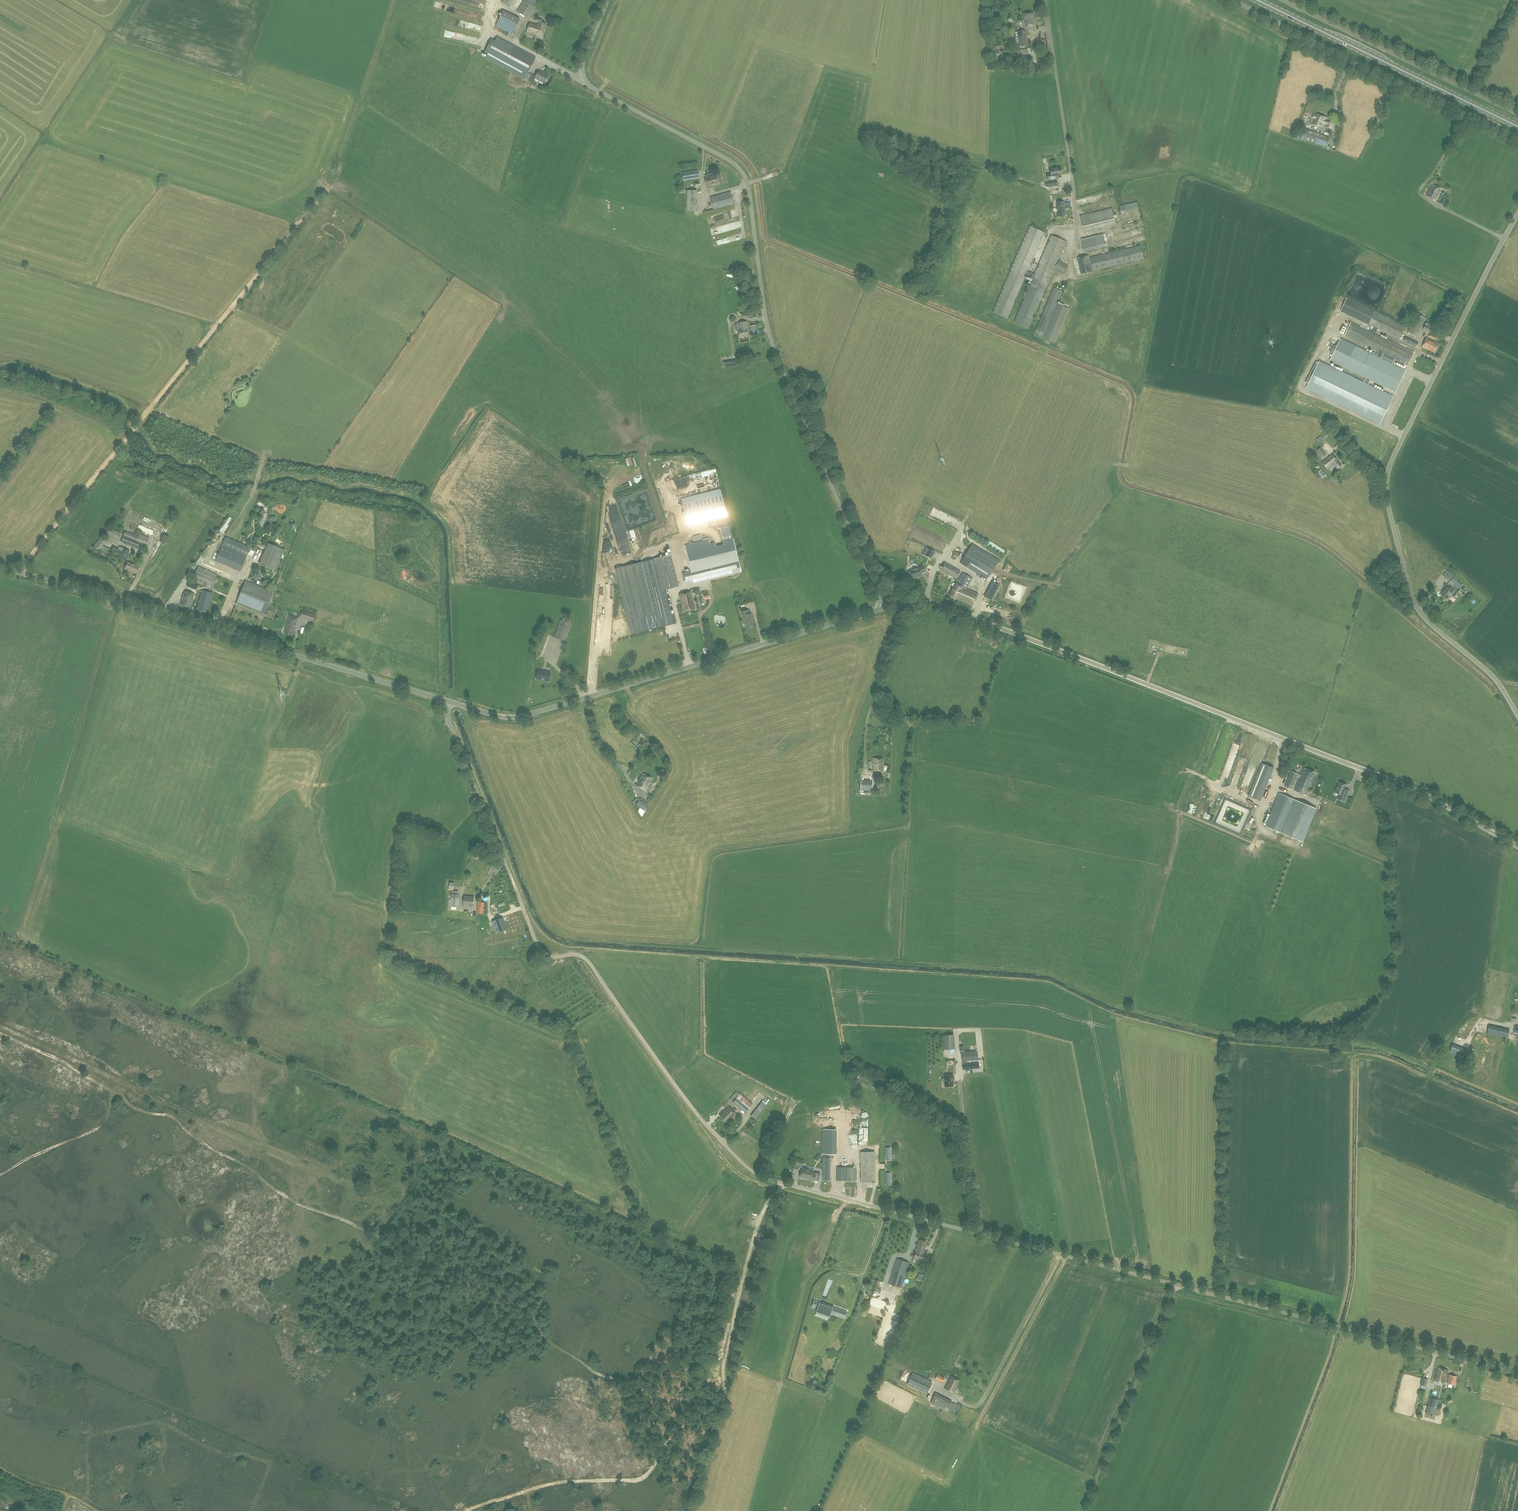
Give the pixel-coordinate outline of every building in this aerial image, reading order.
[(535,7),(525,0),(517,12),(528,19),(529,17),(532,19),(535,12),(533,11),(535,7)] [(520,20),(502,13),(496,27),(512,35),(520,20)] [(1035,26),(1034,19),(1033,13),(1022,14),(1023,20),(1022,20),(1024,31),(1027,31),(1027,29),(1028,31),(1031,30),(1032,29),(1032,26),(1035,26)] [(538,23),(537,25),(530,23),(527,33),(543,37),(546,24),(541,23),(542,19),(536,18),(535,22),(538,23)] [(1027,31),(1024,31),(1017,32),(1015,32),(1015,34),(1015,38),(1013,39),(1014,48),(1019,47),(1028,46),(1027,31)] [(536,58),(515,46),(497,37),(494,42),(486,58),(525,79),(536,58)] [(1036,41),(1037,48),(1037,51),(1046,50),(1045,40),(1036,41)] [(536,76),(532,74),(528,81),(533,83),(535,78),(545,83),(548,76),(544,74),(544,73),(539,71),(536,76)] [(1325,120),(1326,117),(1316,114),(1313,125),(1322,127),(1323,123),(1327,124),(1326,127),(1332,129),(1334,122),(1328,121),(1325,120)] [(1302,139),(1327,147),(1330,138),(1305,130),(1302,139)] [(1047,180),(1054,179),(1059,179),(1058,175),(1062,174),(1061,168),(1050,169),(1050,175),(1047,176),(1047,180)] [(684,181),(700,178),(698,171),(683,173),(684,181)] [(717,175),(713,176),(712,174),(705,175),(706,178),(705,179),(707,187),(719,184),(717,175)] [(1435,201),(1441,189),(1433,185),(1427,196),(1435,201)] [(713,210),(734,204),(731,192),(710,197),(713,210)] [(1122,207),(1123,212),(1139,208),(1138,200),(1123,204),(1123,207),(1122,207)] [(1064,202),(1056,203),(1057,217),(1065,216),(1064,202)] [(1116,224),(1113,209),(1106,210),(1108,217),(1110,216),(1111,219),(1108,219),(1108,222),(1113,221),(1114,225),(1116,224)] [(727,212),(711,217),(713,224),(729,219),(727,212)] [(723,225),(727,233),(735,229),(731,222),(723,225)] [(716,228),(718,235),(725,233),(723,226),(716,228)] [(1105,232),(1082,237),(1084,250),(1107,245),(1105,232)] [(1024,236),(1009,285),(1011,286),(1012,282),(1018,284),(1018,283),(1022,285),(1027,269),(1036,272),(1043,251),(1038,249),(1037,252),(1034,251),(1033,253),(1026,251),(1031,238),(1024,236)] [(1057,237),(1051,259),(1052,259),(1050,264),(1054,265),(1055,261),(1056,261),(1058,252),(1059,252),(1063,239),(1057,237)] [(1091,256),(1093,269),(1145,258),(1142,245),(1091,256)] [(1092,271),(1088,255),(1077,258),(1081,274),(1092,271)] [(1064,272),(1069,266),(1060,259),(1055,266),(1064,272)] [(1032,279),(1017,322),(1031,327),(1041,299),(1045,287),(1037,285),(1038,282),(1032,279)] [(1054,286),(1037,332),(1044,335),(1046,330),(1047,330),(1046,335),(1053,338),(1057,338),(1064,320),(1064,324),(1070,306),(1065,304),(1059,304),(1064,306),(1057,306),(1057,304),(1057,303),(1062,289),(1054,286)] [(995,311),(1008,317),(1017,296),(1008,293),(1008,294),(1003,292),(995,311)] [(1406,327),(1347,298),(1338,317),(1350,323),(1345,335),(1378,351),(1376,356),(1341,339),(1337,346),(1334,345),(1331,352),(1334,353),(1330,361),(1366,378),(1364,382),(1320,361),(1319,363),(1316,361),(1315,365),(1314,364),(1306,382),(1309,384),(1306,389),(1380,424),(1394,396),(1369,384),(1371,380),(1396,393),(1406,370),(1381,358),(1383,354),(1407,366),(1413,353),(1375,334),(1377,329),(1399,339),(1406,327)] [(756,317),(755,309),(748,310),(749,318),(756,317)] [(1417,337),(1424,323),(1426,318),(1417,314),(1415,319),(1408,333),(1417,337)] [(748,336),(747,329),(748,329),(747,322),(739,323),(740,330),(739,330),(740,337),(748,336)] [(1432,333),(1434,329),(1425,325),(1423,330),(1432,333)] [(1416,347),(1418,343),(1406,337),(1404,342),(1416,347)] [(1435,353),(1439,344),(1427,338),(1422,347),(1435,353)] [(1317,450),(1323,455),(1326,451),(1320,446),(1317,450)] [(1342,466),(1333,454),(1322,462),(1327,469),(1334,465),(1337,469),(1342,466)] [(1322,479),(1326,475),(1322,469),(1317,473),(1322,479)] [(677,477),(680,496),(685,495),(682,476),(677,477)] [(682,499),(688,525),(727,515),(721,489),(682,499)] [(261,523),(264,525),(269,513),(266,511),(261,523)] [(937,518),(943,520),(945,512),(938,511),(937,518)] [(154,536),(156,531),(141,525),(139,529),(154,536)] [(109,528),(106,536),(117,540),(120,533),(109,528)] [(149,538),(139,534),(138,537),(125,531),(120,542),(144,551),(149,538)] [(93,547),(99,550),(110,555),(112,550),(102,546),(108,539),(102,537),(93,547)] [(215,561),(240,571),(250,547),(229,538),(225,537),(215,561)] [(692,572),(683,574),(685,585),(741,572),(733,541),(724,543),(725,548),(716,550),(715,545),(710,546),(709,541),(686,547),(692,572)] [(267,543),(258,564),(275,571),(284,550),(267,543)] [(628,544),(616,551),(618,554),(626,550),(628,553),(630,552),(629,549),(630,548),(628,544)] [(987,580),(999,560),(972,544),(960,563),(987,580)] [(119,547),(116,555),(128,559),(129,555),(128,554),(129,551),(119,547)] [(931,559),(935,551),(930,549),(929,549),(928,551),(926,556),(931,559)] [(674,624),(666,590),(678,586),(670,555),(655,559),(639,563),(615,569),(632,635),(654,629),(674,624)] [(125,568),(136,573),(139,566),(127,562),(125,568)] [(202,563),(200,568),(198,567),(192,581),(208,588),(207,592),(202,591),(197,610),(206,613),(213,590),(228,596),(233,582),(220,576),(222,571),(202,563)] [(958,580),(956,579),(961,571),(945,563),(941,570),(955,578),(954,580),(957,582),(956,583),(949,595),(957,599),(973,606),(978,594),(967,589),(973,579),(962,573),(958,580)] [(919,567),(910,570),(912,578),(922,575),(921,573),(925,572),(923,566),(919,567)] [(1448,580),(1453,575),(1449,571),(1448,570),(1443,576),(1448,580)] [(1457,594),(1463,586),(1453,578),(1447,585),(1448,585),(1441,594),(1448,600),(1455,592),(1457,594)] [(187,586),(200,591),(202,586),(189,581),(187,586)] [(236,603),(264,615),(273,592),(245,581),(236,603)] [(991,600),(1000,585),(993,582),(984,596),(991,600)] [(189,607),(193,594),(183,591),(179,604),(189,607)] [(691,591),(679,594),(684,612),(695,610),(691,591)] [(755,625),(752,614),(750,614),(749,610),(741,612),(744,624),(746,623),(747,627),(755,625)] [(315,615),(303,611),(301,617),(313,621),(315,615)] [(293,636),(298,619),(289,616),(284,634),(293,636)] [(571,624),(570,624),(572,620),(564,617),(562,621),(560,620),(554,637),(564,641),(571,624)] [(565,651),(563,650),(552,646),(549,654),(561,659),(565,651)] [(536,679),(549,681),(551,673),(538,670),(536,679)] [(884,771),(884,758),(874,758),(873,771),(884,771)] [(1262,764),(1249,796),(1260,801),(1273,768),(1262,764)] [(1307,796),(1316,772),(1304,768),(1301,775),(1291,771),(1285,787),(1292,790),(1297,777),(1300,778),(1295,791),(1307,796)] [(646,791),(652,778),(643,774),(637,786),(646,791)] [(861,780),(861,790),(872,791),(873,781),(861,780)] [(1345,802),(1350,790),(1346,789),(1347,785),(1339,781),(1335,793),(1339,794),(1337,799),(1345,802)] [(1279,793),(1266,826),(1285,834),(1303,841),(1317,808),(1298,801),(1279,793)] [(640,800),(636,805),(645,811),(648,805),(640,800)] [(1236,803),(1230,819),(1246,825),(1252,809),(1236,803)] [(459,894),(458,894),(451,893),(450,906),(458,907),(459,894)] [(474,897),(464,896),(463,907),(472,908),(472,906),(473,906),(474,897)] [(507,929),(503,918),(503,917),(501,918),(500,918),(492,921),(492,922),(496,933),(507,929)] [(1508,1039),(1510,1031),(1489,1026),(1487,1034),(1508,1039)] [(943,1050),(954,1049),(954,1035),(942,1036),(943,1050)] [(1465,1059),(1468,1050),(1453,1044),(1450,1053),(1465,1059)] [(964,1052),(964,1051),(965,1051),(964,1046),(959,1046),(960,1051),(961,1051),(962,1052),(961,1052),(963,1070),(979,1068),(978,1063),(966,1064),(966,1060),(978,1059),(977,1051),(964,1052)] [(953,1086),(953,1080),(953,1075),(944,1075),(944,1083),(944,1087),(953,1086)] [(745,1113),(753,1104),(740,1093),(740,1094),(736,1091),(730,1100),(732,1103),(745,1113)] [(766,1105),(762,1101),(751,1116),(756,1119),(757,1118),(766,1105)] [(737,1114),(729,1107),(720,1116),(728,1124),(734,1119),(733,1118),(737,1114)] [(882,1110),(879,1114),(887,1118),(889,1113),(882,1110)] [(845,1167),(845,1150),(837,1150),(837,1181),(845,1181),(845,1167)] [(861,1182),(869,1182),(875,1182),(874,1152),(868,1152),(861,1152),(861,1182)] [(815,1173),(813,1172),(813,1170),(802,1167),(800,1176),(806,1178),(806,1179),(814,1181),(815,1179),(818,1180),(820,1173),(816,1172),(815,1173)] [(845,1167),(845,1181),(856,1181),(856,1167),(845,1167)] [(923,1253),(926,1241),(919,1240),(916,1251),(914,1258),(926,1261),(927,1254),(923,1253)] [(902,1288),(909,1262),(897,1258),(889,1284),(902,1288)] [(830,1279),(824,1296),(828,1298),(834,1280),(830,1279)] [(844,1318),(847,1311),(815,1299),(812,1307),(817,1309),(816,1312),(829,1316),(830,1314),(844,1318)] [(1455,1385),(1457,1377),(1447,1374),(1448,1370),(1438,1368),(1434,1381),(1444,1384),(1446,1377),(1449,1378),(1447,1383),(1455,1385)] [(932,1382),(913,1373),(907,1383),(928,1393),(932,1382)] [(954,1393),(960,1381),(951,1376),(945,1389),(954,1393)] [(949,1407),(952,1401),(936,1393),(930,1403),(940,1408),(942,1404),(949,1407)] [(1436,1414),(1439,1400),(1430,1398),(1427,1412),(1436,1414)]
